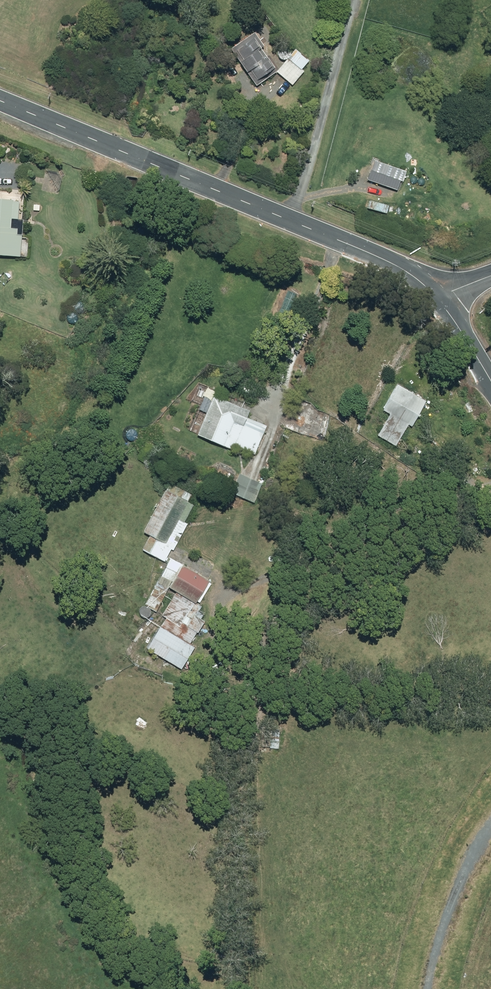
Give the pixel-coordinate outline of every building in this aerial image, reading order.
[(260,49),(263,47),(253,33),(229,49),(238,63),(245,74),(246,73),(255,86),(275,73),(260,49)] [(275,73),(291,86),(304,72),(301,70),(309,61),(294,49),(286,59),(286,60),(275,73)] [(19,256),(21,231),(17,231),(18,227),(15,226),(17,199),(0,198),(0,254),(19,256)] [(249,361),(248,369),(259,372),(261,364),(249,361)] [(389,413),(376,434),(394,445),(407,423),(411,425),(426,399),(396,382),(381,408),(389,413)] [(195,434),(230,448),(231,444),(254,454),(266,425),(245,416),(248,409),(212,394),(195,434)] [(238,472),(229,491),(250,500),(259,482),(238,472)] [(148,535),(141,550),(164,561),(170,549),(173,550),(187,523),(183,521),(192,504),(186,501),(190,493),(167,481),(142,531),(148,535)] [(160,574),(171,581),(168,586),(176,590),(162,615),(165,617),(147,649),(181,668),(194,646),(189,644),(196,631),(197,631),(203,620),(201,618),(203,613),(198,611),(202,605),(194,601),(207,579),(170,557),(160,574)] [(156,581),(144,606),(155,612),(167,587),(156,581)] [(272,729),(271,748),(278,748),(279,730),(272,729)]
